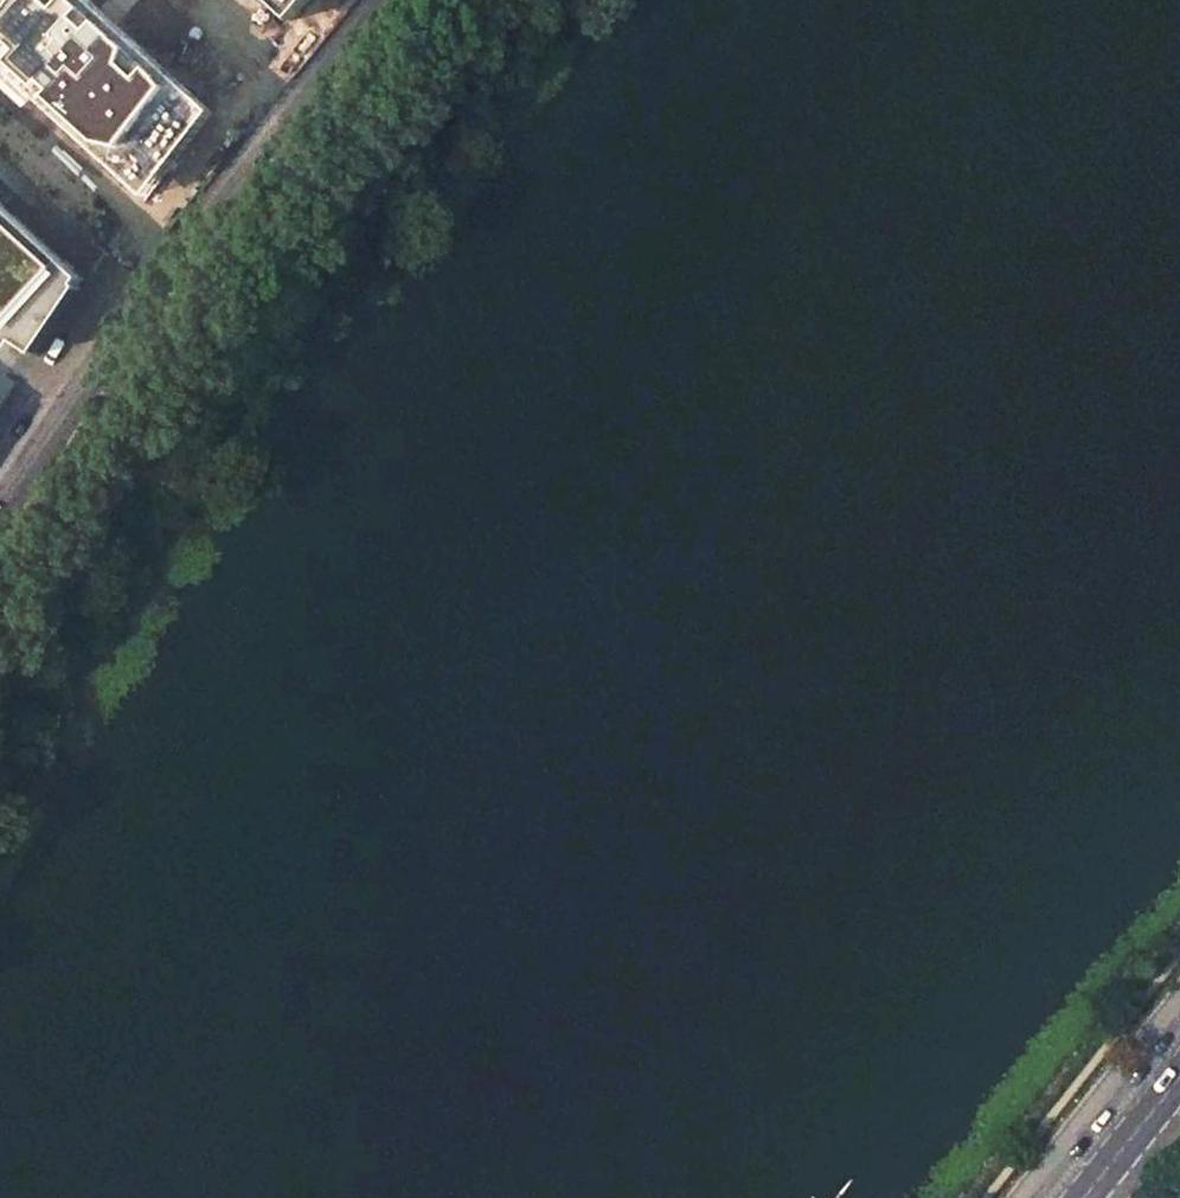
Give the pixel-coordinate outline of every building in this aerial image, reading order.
[(211,110),(82,0),(0,0),(0,75),(139,194),(211,110)] [(290,12),(300,0),(276,0),(290,12)] [(18,343),(36,356),(82,288),(80,286),(84,279),(0,201),(0,369),(18,343)]
